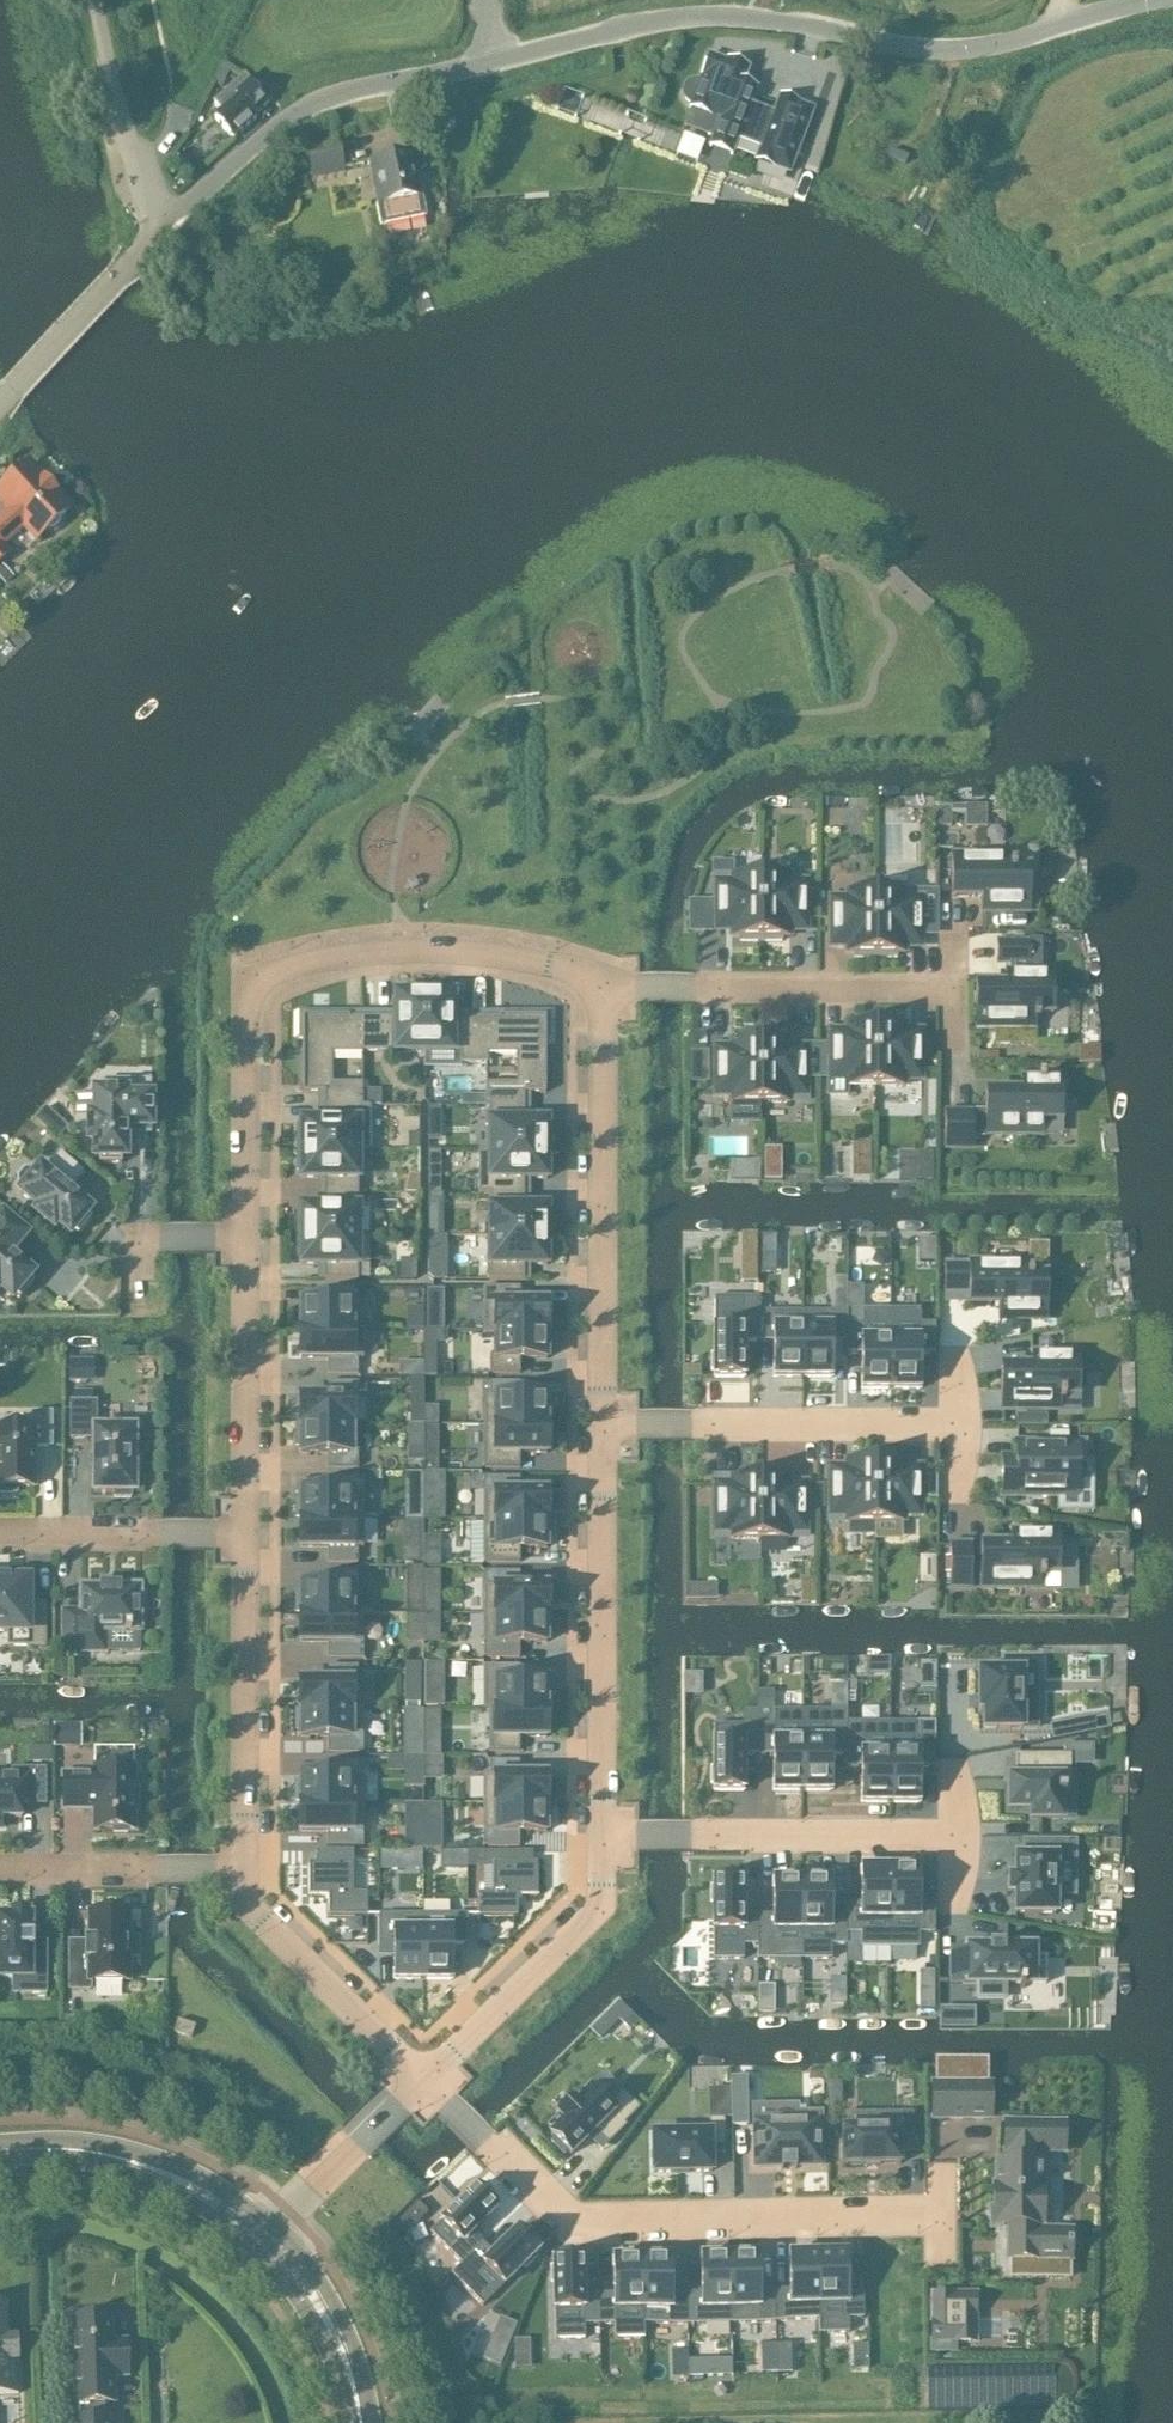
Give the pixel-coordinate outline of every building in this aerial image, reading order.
[(726,60),(710,54),(699,81),(697,81),(695,81),(693,81),(691,81),(690,82),(688,83),(686,84),(685,86),(684,88),(683,90),(683,92),(683,94),(683,96),(684,98),(685,99),(686,101),(688,102),(689,103),(691,104),(689,108),(692,109),(685,126),(735,145),(738,138),(760,147),(755,161),(790,174),(814,109),(780,95),(773,112),(751,104),(755,93),(757,89),(757,87),(756,87),(744,82),(749,67),(727,59),(726,60)] [(214,118),(232,139),(256,119),(254,116),(267,105),(244,77),(213,103),(221,113),(214,118)] [(337,142),(306,149),(312,175),(342,169),(337,142)] [(367,163),(380,225),(426,216),(413,154),(367,163)] [(964,166),(951,158),(944,171),(956,179),(964,166)] [(11,553),(7,548),(25,532),(36,544),(70,512),(27,465),(0,490),(0,500),(9,511),(0,519),(0,564),(11,553)] [(951,808),(938,808),(938,826),(951,826),(951,812),(951,808)] [(1012,864),(1012,855),(952,855),(952,896),(982,896),(982,911),(1030,911),(1030,870),(1016,870),(1016,864),(1012,864)] [(759,942),(762,942),(761,874),(732,874),(732,882),(715,882),(715,929),(732,929),(732,937),(740,937),(740,942),(759,942)] [(761,874),(762,942),(765,942),(782,942),(782,937),(790,937),(790,929),(806,929),(806,882),(790,882),(790,874),(761,874)] [(855,958),(876,958),(876,890),(847,890),(847,898),(830,898),(830,946),(847,946),(847,954),(855,954),(855,958)] [(876,890),(876,958),(897,958),(897,954),(905,954),(905,946),(921,946),(921,898),(905,898),(905,890),(876,890)] [(692,906),(692,928),(706,928),(706,906),(692,906)] [(1027,944),(997,944),(997,962),(1011,962),(1011,972),(1043,972),(1043,940),(1027,939),(1027,944)] [(1006,986),(975,986),(975,1027),(995,1027),(995,1046),(1018,1046),(1036,1046),(1036,1019),(1036,1018),(1039,1018),(1039,1013),(1054,1013),(1054,972),(1043,972),(1011,972),(1006,972),(1006,986)] [(424,1052),(425,990),(403,990),(403,994),(396,994),(396,1017),(363,1017),(362,1052),(424,1052)] [(446,994),(446,990),(425,990),(424,1052),(460,1052),(460,1063),(486,1063),(486,1053),(486,1017),(453,1017),(454,994),(446,994)] [(326,1015),(326,1011),(299,1011),(299,1038),(303,1038),(303,1092),(324,1092),(324,1105),(362,1105),(362,1084),(332,1084),(332,1054),(362,1054),(362,1052),(363,1017),(350,1017),(349,1015),(326,1015)] [(550,1038),(550,1011),(523,1011),(523,1015),(499,1015),(499,1017),(486,1017),(486,1053),(517,1054),(517,1083),(486,1083),(486,1108),(490,1108),(525,1108),(525,1093),(546,1093),(546,1038),(550,1038)] [(847,1031),(830,1031),(830,1055),(830,1079),(830,1096),(847,1096),(847,1086),(876,1086),(876,1019),(854,1019),(854,1023),(847,1023),(847,1031)] [(897,1019),(876,1019),(876,1086),(905,1086),(905,1079),(921,1079),(921,1031),(905,1031),(905,1023),(897,1023),(897,1019)] [(731,1047),(715,1047),(715,1095),(731,1095),(732,1095),(732,1124),(761,1124),(761,1102),(761,1035),(739,1035),(739,1039),(732,1039),(732,1047),(731,1047)] [(782,1035),(761,1035),(761,1102),(789,1102),(789,1095),(806,1095),(806,1047),(789,1047),(790,1039),(782,1039),(782,1035)] [(1079,1046),(1079,1062),(1100,1062),(1100,1046),(1079,1046)] [(985,1111),(973,1111),(973,1134),(1044,1133),(1044,1119),(1062,1119),(1062,1078),(1044,1078),(1044,1076),(1039,1076),(1039,1078),(1021,1078),(1021,1093),(985,1093),(985,1111)] [(151,1128),(151,1097),(150,1097),(126,1097),(126,1092),(122,1092),(122,1087),(115,1080),(105,1080),(99,1087),(99,1092),(95,1092),(95,1117),(89,1117),(89,1141),(95,1141),(95,1158),(99,1158),(99,1164),(122,1164),(122,1158),(126,1158),(126,1128),(151,1128)] [(477,1095),(461,1095),(461,1106),(477,1106),(477,1095)] [(370,1106),(362,1105),(324,1105),(324,1121),(301,1121),(301,1128),(297,1128),(297,1149),(358,1150),(358,1151),(370,1151),(370,1106)] [(441,1108),(428,1108),(428,1141),(441,1141),(441,1108)] [(525,1121),(525,1108),(490,1108),(490,1149),(490,1150),(551,1150),(551,1129),(547,1129),(547,1121),(525,1121)] [(973,1111),(945,1111),(945,1149),(973,1149),(973,1134),(973,1111)] [(408,1151),(420,1150),(420,1133),(408,1133),(408,1151)] [(870,1177),(870,1141),(853,1141),(853,1177),(870,1177)] [(40,1161),(15,1186),(68,1238),(92,1214),(66,1188),(85,1167),(63,1148),(47,1167),(40,1161)] [(765,1148),(765,1181),(781,1181),(782,1148),(765,1148)] [(358,1151),(358,1150),(297,1149),(297,1171),(301,1171),(301,1178),(324,1178),(324,1193),(358,1193),(358,1151)] [(490,1150),(490,1149),(478,1149),(478,1194),(490,1194),(489,1193),(524,1193),(524,1179),(547,1179),(547,1171),(551,1171),(551,1150),(490,1150)] [(428,1194),(441,1194),(441,1152),(428,1152),(428,1194)] [(932,1153),(918,1153),(918,1167),(932,1167),(932,1153)] [(759,1162),(729,1162),(729,1181),(759,1181),(759,1162)] [(408,1192),(420,1192),(420,1182),(408,1182),(408,1192)] [(358,1236),(358,1193),(324,1193),(324,1207),(301,1207),(301,1215),(296,1214),(296,1236),(358,1236)] [(524,1207),(524,1193),(489,1193),(490,1194),(489,1236),(551,1236),(551,1215),(547,1215),(547,1207),(524,1207)] [(443,1194),(441,1194),(428,1194),(428,1236),(443,1236),(443,1194)] [(0,1289),(13,1299),(16,1296),(20,1300),(35,1282),(30,1278),(33,1275),(10,1256),(26,1237),(2,1217),(0,1220),(0,1289)] [(741,1248),(756,1248),(756,1234),(741,1234),(741,1248)] [(358,1280),(358,1236),(296,1236),(296,1257),(301,1257),(301,1265),(323,1265),(323,1280),(358,1280)] [(551,1257),(551,1236),(489,1236),(489,1280),(524,1280),(524,1265),(547,1265),(547,1257),(551,1257)] [(935,1261),(935,1240),(919,1240),(919,1261),(935,1261)] [(400,1279),(416,1279),(416,1262),(400,1262),(400,1279)] [(1029,1271),(1029,1262),(969,1262),(969,1265),(945,1265),(945,1291),(969,1291),(969,1303),(999,1303),(999,1318),(1048,1318),(1048,1277),(1033,1277),(1033,1271),(1029,1271)] [(447,1266),(428,1266),(428,1276),(433,1280),(447,1280),(447,1266)] [(831,1290),(847,1289),(847,1278),(831,1278),(831,1290)] [(301,1329),(358,1329),(358,1287),(328,1287),(328,1302),(301,1302),(301,1329)] [(495,1331),(547,1331),(547,1302),(520,1302),(520,1287),(484,1287),(484,1331),(495,1331)] [(444,1290),(427,1290),(427,1306),(444,1306),(444,1290)] [(714,1355),(711,1355),(711,1371),(714,1371),(714,1378),(744,1378),(744,1342),(759,1342),(759,1312),(759,1298),(714,1298),(714,1355)] [(444,1306),(427,1306),(426,1326),(444,1326),(444,1306)] [(862,1324),(847,1324),(847,1342),(847,1354),(862,1354),(862,1389),(891,1389),(891,1310),(862,1310),(862,1324)] [(920,1310),(891,1310),(891,1389),(920,1389),(920,1354),(935,1354),(935,1324),(920,1324),(920,1310)] [(803,1312),(759,1312),(759,1342),(774,1342),(774,1378),(803,1378),(803,1312)] [(847,1312),(803,1312),(803,1378),(832,1378),(832,1342),(847,1342),(847,1324),(847,1312)] [(363,1329),(358,1329),(301,1329),(301,1358),(328,1358),(328,1373),(358,1373),(358,1359),(363,1359),(363,1329)] [(446,1330),(423,1330),(424,1363),(435,1363),(435,1343),(446,1343),(446,1330)] [(547,1359),(547,1331),(495,1331),(495,1356),(489,1356),(489,1373),(520,1373),(520,1359),(547,1359)] [(1031,1368),(1001,1368),(1001,1409),(1080,1409),(1080,1354),(1031,1354),(1031,1368)] [(69,1382),(86,1382),(86,1360),(69,1360),(69,1382)] [(423,1362),(414,1362),(414,1377),(423,1377),(423,1362)] [(424,1363),(424,1377),(436,1377),(435,1363),(424,1363)] [(423,1378),(410,1378),(410,1405),(424,1405),(423,1378)] [(300,1425),(352,1425),(352,1397),(358,1397),(358,1382),(328,1382),(328,1396),(301,1396),(300,1425)] [(484,1427),(547,1427),(547,1396),(520,1396),(520,1382),(489,1382),(489,1396),(484,1396),(484,1425),(484,1427)] [(70,1401),(70,1438),(94,1438),(94,1492),(113,1493),(113,1497),(131,1497),(131,1493),(134,1493),(134,1469),(140,1469),(140,1452),(134,1452),(134,1429),(96,1429),(96,1401),(70,1401)] [(437,1405),(424,1405),(424,1423),(437,1423),(437,1405)] [(17,1493),(17,1487),(34,1487),(34,1446),(52,1446),(52,1412),(32,1412),(32,1427),(0,1427),(0,1493),(17,1493)] [(1047,1414),(1017,1414),(1017,1426),(1047,1426),(1047,1414)] [(352,1425),(300,1425),(301,1427),(296,1427),(296,1445),(300,1446),(300,1453),(327,1453),(327,1467),(358,1467),(358,1425),(352,1425)] [(423,1425),(408,1425),(408,1437),(423,1437),(423,1425)] [(438,1471),(438,1426),(425,1426),(425,1471),(438,1471)] [(547,1427),(484,1427),(484,1468),(520,1468),(520,1453),(547,1453),(547,1427)] [(423,1437),(408,1437),(407,1458),(423,1459),(423,1437)] [(1080,1442),(1015,1442),(1015,1457),(1001,1457),(1001,1497),(1059,1497),(1059,1510),(1092,1510),(1092,1462),(1080,1462),(1080,1442)] [(875,1523),(875,1455),(854,1455),(854,1459),(847,1459),(846,1467),(830,1467),(830,1515),(846,1515),(846,1523),(875,1523)] [(897,1460),(897,1456),(875,1455),(875,1523),(904,1523),(904,1515),(920,1516),(921,1468),(904,1468),(904,1460),(897,1460)] [(760,1539),(760,1471),(739,1471),(739,1475),(731,1475),(731,1483),(715,1483),(715,1531),(731,1531),(731,1539),(760,1539)] [(781,1475),(781,1471),(760,1471),(760,1539),(789,1539),(789,1531),(805,1531),(805,1483),(789,1483),(789,1475),(781,1475)] [(443,1472),(424,1472),(424,1488),(444,1488),(445,1472),(443,1472)] [(928,1498),(937,1498),(937,1475),(928,1475),(928,1498)] [(300,1516),(363,1516),(363,1476),(327,1476),(327,1491),(300,1491),(300,1516)] [(484,1519),(547,1519),(547,1491),(520,1491),(520,1477),(484,1477),(484,1519)] [(444,1488),(424,1488),(423,1517),(444,1517),(444,1488)] [(363,1548),(363,1516),(300,1516),(300,1548),(327,1548),(327,1562),(358,1562),(357,1548),(363,1548)] [(423,1517),(404,1518),(404,1548),(423,1548),(423,1533),(423,1517)] [(547,1522),(547,1519),(484,1519),(484,1562),(520,1562),(520,1548),(547,1548),(547,1541),(551,1541),(551,1522),(547,1522)] [(1060,1544),(1060,1532),(1011,1532),(1011,1546),(981,1546),(981,1587),(1041,1587),(1041,1578),(1045,1578),(1045,1573),(1060,1573),(1060,1544)] [(439,1533),(423,1533),(423,1548),(423,1551),(439,1551),(439,1533)] [(1041,1578),(1041,1587),(1077,1587),(1077,1544),(1060,1544),(1060,1573),(1045,1573),(1045,1578),(1041,1578)] [(972,1587),(972,1546),(950,1546),(950,1587),(972,1587)] [(423,1548),(404,1548),(404,1562),(423,1562),(423,1551),(423,1548)] [(439,1551),(423,1551),(423,1562),(423,1565),(437,1566),(439,1565),(439,1551)] [(936,1556),(920,1556),(920,1566),(936,1566),(936,1556)] [(300,1613),(358,1613),(357,1571),(327,1571),(327,1585),(300,1585),(300,1613)] [(484,1614),(547,1614),(547,1586),(520,1585),(520,1571),(484,1571),(484,1614)] [(8,1632),(8,1646),(45,1646),(45,1604),(29,1604),(29,1580),(10,1579),(10,1578),(0,1578),(0,1632),(8,1632)] [(703,1584),(686,1584),(686,1600),(703,1600),(703,1584)] [(60,1611),(60,1652),(105,1652),(105,1630),(139,1630),(139,1625),(143,1625),(143,1592),(139,1592),(139,1587),(121,1587),(121,1586),(100,1586),(100,1587),(81,1587),(81,1611),(60,1611)] [(423,1598),(407,1598),(407,1614),(423,1614),(423,1599),(423,1598)] [(440,1599),(423,1599),(423,1614),(440,1614),(440,1599)] [(363,1613),(358,1613),(300,1613),(300,1642),(327,1642),(327,1656),(363,1656),(363,1613)] [(423,1614),(407,1614),(405,1641),(440,1641),(440,1614),(423,1614)] [(547,1616),(547,1614),(484,1614),(483,1657),(519,1657),(520,1643),(547,1643),(547,1635),(551,1635),(551,1616),(547,1616)] [(405,1664),(405,1677),(421,1677),(421,1664),(405,1664)] [(300,1707),(357,1707),(358,1674),(357,1666),(327,1666),(327,1680),(300,1680),(300,1707)] [(489,1710),(546,1710),(546,1707),(551,1707),(551,1688),(546,1688),(546,1680),(519,1680),(519,1666),(483,1666),(483,1710),(489,1710)] [(1022,1672),(979,1672),(980,1710),(984,1710),(984,1729),(1037,1729),(1037,1707),(1023,1707),(1022,1672)] [(855,1683),(846,1683),(846,1687),(846,1694),(855,1694),(855,1683)] [(438,1685),(425,1685),(425,1706),(438,1706),(438,1685)] [(846,1687),(831,1687),(831,1712),(846,1712),(846,1703),(846,1694),(846,1687)] [(846,1703),(855,1703),(855,1694),(846,1694),(846,1703)] [(363,1707),(357,1707),(300,1707),(300,1711),(296,1711),(296,1730),(300,1729),(300,1737),(327,1737),(327,1751),(363,1751),(363,1707)] [(406,1710),(403,1710),(403,1730),(423,1730),(423,1710),(419,1710),(406,1710)] [(546,1710),(489,1710),(489,1752),(519,1751),(519,1737),(546,1737),(546,1710)] [(772,1726),(758,1726),(758,1755),(773,1755),(773,1791),(802,1791),(802,1711),(772,1711),(772,1726)] [(831,1712),(802,1711),(802,1791),(831,1791),(831,1755),(846,1755),(846,1723),(846,1712),(831,1712)] [(890,1723),(846,1723),(846,1755),(846,1768),(861,1768),(861,1803),(890,1803),(890,1723)] [(934,1738),(919,1738),(919,1723),(890,1723),(890,1803),(919,1803),(919,1767),(935,1767),(934,1738)] [(934,1723),(919,1723),(919,1738),(934,1738),(934,1723)] [(1073,1723),(1051,1727),(1054,1741),(1075,1736),(1073,1723)] [(55,1725),(55,1747),(81,1747),(81,1725),(55,1725)] [(713,1769),(710,1769),(710,1784),(713,1784),(713,1791),(743,1791),(743,1755),(758,1755),(758,1726),(713,1725),(713,1769)] [(403,1730),(401,1756),(385,1757),(385,1772),(401,1771),(402,1789),(421,1789),(421,1779),(441,1779),(441,1755),(424,1755),(423,1755),(423,1730),(403,1730)] [(441,1741),(424,1741),(424,1755),(441,1755),(441,1741)] [(29,1763),(52,1763),(52,1746),(29,1746),(29,1763)] [(1015,1778),(1008,1778),(1008,1794),(1009,1794),(1009,1809),(1031,1809),(1031,1819),(1062,1819),(1062,1796),(1065,1796),(1065,1793),(1070,1793),(1070,1755),(1015,1755),(1015,1778)] [(300,1803),(363,1803),(363,1760),(327,1760),(327,1775),(300,1775),(300,1782),(296,1782),(296,1801),(300,1801),(300,1803)] [(483,1804),(546,1804),(546,1775),(519,1775),(519,1760),(489,1760),(489,1775),(483,1775),(483,1804)] [(94,1774),(65,1774),(65,1808),(94,1808),(94,1828),(113,1828),(113,1833),(128,1833),(128,1828),(134,1828),(134,1811),(139,1811),(139,1787),(134,1787),(134,1768),(94,1769),(94,1774)] [(2,1828),(2,1818),(22,1818),(22,1804),(45,1803),(45,1770),(12,1770),(12,1775),(0,1775),(0,1828),(2,1828)] [(363,1846),(363,1803),(300,1803),(300,1832),(327,1832),(327,1846),(363,1846)] [(436,1803),(403,1803),(404,1836),(423,1836),(437,1836),(436,1803)] [(546,1805),(546,1804),(483,1804),(483,1846),(519,1846),(519,1832),(546,1832),(546,1824),(551,1824),(551,1806),(546,1805)] [(423,1836),(404,1836),(404,1850),(423,1850),(423,1836)] [(437,1836),(423,1836),(423,1850),(437,1850),(437,1836)] [(1016,1877),(1009,1877),(1009,1893),(1015,1893),(1015,1914),(1056,1914),(1056,1897),(1075,1897),(1076,1841),(1023,1841),(1023,1857),(1016,1857),(1016,1877)] [(316,1862),(309,1862),(309,1895),(328,1895),(328,1916),(351,1916),(367,1916),(367,1893),(353,1893),(353,1850),(316,1850),(316,1862)] [(398,1871),(398,1851),(380,1851),(380,1871),(398,1871)] [(492,1893),(478,1893),(478,1916),(517,1916),(517,1895),(537,1895),(537,1862),(493,1862),(492,1893)] [(861,1904),(846,1904),(846,1916),(846,1934),(861,1934),(861,1948),(890,1948),(889,1868),(860,1868),(861,1904)] [(919,1868),(889,1868),(890,1948),(919,1948),(919,1934),(934,1933),(934,1904),(919,1904),(919,1868)] [(743,1880),(713,1880),(713,1887),(710,1887),(710,1902),(713,1902),(713,1959),(743,1960),(743,1946),(757,1946),(757,1916),(742,1916),(743,1880)] [(757,1916),(757,1946),(757,1960),(802,1960),(802,1880),(773,1880),(773,1916),(757,1916)] [(831,1880),(802,1880),(802,1960),(831,1960),(831,1946),(846,1946),(846,1934),(846,1916),(831,1916),(831,1880)] [(24,1977),(24,1994),(47,1994),(47,1941),(33,1941),(33,1936),(30,1936),(30,1917),(28,1917),(28,1913),(12,1913),(12,1917),(0,1917),(0,1977),(24,1977)] [(85,1950),(69,1950),(69,1989),(91,1989),(91,1981),(129,1981),(129,1957),(139,1957),(139,1937),(129,1937),(129,1913),(89,1913),(89,1938),(85,1938),(85,1950)] [(423,1915),(379,1915),(379,1944),(394,1944),(394,1980),(423,1980),(423,1915)] [(467,1915),(423,1915),(423,1980),(452,1980),(452,1944),(467,1944),(467,1915)] [(989,1949),(953,1949),(953,1984),(978,1984),(978,1999),(1004,1999),(1004,1984),(1020,1984),(1020,1989),(1024,1989),(1024,1984),(1046,1984),(1046,1958),(1034,1958),(1034,1949),(1004,1949),(1004,1946),(989,1946),(989,1949)] [(173,2032),(192,2038),(196,2026),(177,2020),(173,2032)] [(599,2022),(590,2031),(600,2040),(609,2031),(599,2022)] [(746,2078),(731,2078),(732,2126),(747,2125),(746,2078)] [(841,2104),(841,2083),(827,2083),(827,2104),(841,2104)] [(990,2085),(932,2085),(932,2118),(990,2119),(990,2085)] [(590,2086),(550,2127),(554,2131),(551,2135),(554,2138),(551,2141),(564,2155),(568,2152),(571,2155),(587,2139),(587,2140),(595,2132),(608,2145),(627,2126),(625,2124),(640,2109),(623,2092),(609,2105),(590,2086)] [(877,2128),(842,2129),(843,2165),(900,2164),(899,2151),(913,2151),(912,2113),(877,2114),(877,2128)] [(797,2121),(754,2121),(754,2168),(821,2166),(821,2114),(796,2114),(797,2121)] [(652,2134),(653,2173),(710,2172),(710,2148),(725,2147),(724,2119),(707,2119),(708,2133),(652,2134)] [(997,2186),(994,2186),(994,2227),(1008,2227),(1009,2260),(1071,2260),(1071,2231),(1037,2231),(1037,2209),(1046,2209),(1046,2185),(1040,2186),(1040,2162),(1036,2162),(1036,2152),(1064,2152),(1064,2124),(1004,2124),(1004,2152),(1007,2152),(1007,2162),(997,2162),(997,2186)] [(461,2203),(431,2233),(461,2264),(482,2244),(472,2233),(497,2208),(476,2187),(472,2192),(469,2190),(458,2201),(461,2203)] [(395,2226),(405,2236),(428,2213),(418,2203),(395,2226)] [(461,2264),(451,2274),(483,2306),(523,2266),(525,2268),(536,2257),(534,2255),(539,2250),(518,2229),(493,2255),(482,2244),(461,2264)] [(790,2291),(775,2290),(775,2320),(819,2320),(817,2254),(789,2255),(790,2291)] [(847,2254),(817,2254),(819,2320),(819,2334),(849,2333),(848,2319),(864,2319),(863,2289),(848,2289),(847,2254)] [(701,2292),(686,2293),(687,2322),(731,2321),(730,2256),(701,2257),(701,2292)] [(759,2256),(730,2256),(731,2321),(775,2320),(775,2290),(760,2291),(759,2256)] [(613,2294),(599,2295),(599,2324),(614,2324),(615,2338),(644,2338),(644,2323),(644,2322),(643,2258),(613,2259),(614,2294),(613,2294)] [(671,2258),(643,2258),(644,2322),(644,2323),(687,2322),(686,2293),(672,2293),(671,2258)] [(582,2259),(554,2260),(555,2338),(585,2337),(585,2324),(598,2324),(598,2295),(583,2295),(582,2259)] [(975,2294),(932,2294),(932,2350),(954,2350),(954,2341),(975,2341),(975,2294)] [(18,2394),(17,2361),(18,2360),(17,2338),(6,2338),(4,2303),(0,2303),(0,2394),(18,2394)] [(73,2317),(76,2402),(74,2402),(75,2422),(109,2422),(109,2417),(107,2417),(107,2403),(115,2403),(115,2378),(129,2377),(128,2341),(114,2342),(113,2316),(73,2317)] [(483,2360),(500,2367),(517,2324),(500,2317),(483,2360)] [(515,2369),(530,2368),(530,2340),(514,2340),(515,2369)] [(732,2375),(732,2358),(689,2359),(689,2376),(732,2375)]
